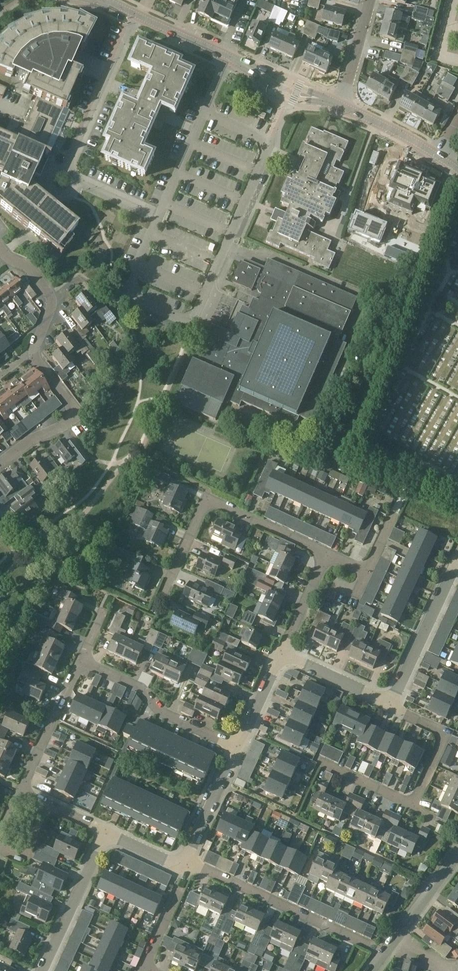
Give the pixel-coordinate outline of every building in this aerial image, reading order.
[(214,0),(204,0),(198,14),(211,20),(214,15),(213,15),(219,2),(217,1),(214,0)] [(307,7),(318,10),(321,0),(309,0),(307,7)] [(214,15),(211,20),(223,26),(226,20),(229,21),(234,9),(219,2),(213,15),(214,15)] [(281,10),(274,7),(268,22),(274,24),(281,10)] [(346,13),(326,7),(322,21),(342,26),(346,13)] [(427,17),(428,10),(415,7),(413,14),(426,18),(427,17)] [(287,13),(281,10),(274,24),(281,28),(287,13)] [(435,12),(428,10),(427,17),(433,19),(435,12)] [(384,24),(398,28),(401,16),(387,12),(384,24)] [(426,18),(413,14),(411,20),(424,24),(425,24),(425,23),(426,18)] [(9,38),(7,36),(0,42),(0,43),(2,45),(0,48),(0,72),(12,76),(13,72),(27,78),(21,91),(22,92),(23,90),(32,94),(31,97),(36,99),(62,111),(63,109),(64,110),(64,109),(63,108),(79,73),(80,74),(80,73),(66,67),(76,48),(80,50),(93,26),(84,21),(83,22),(82,25),(75,23),(76,20),(66,17),(65,18),(66,18),(65,20),(58,20),(58,17),(47,17),(47,18),(48,18),(48,20),(40,22),(39,19),(28,24),(29,25),(30,27),(24,28),(22,25),(21,26),(13,30),(14,31),(15,33),(9,38)] [(424,24),(421,35),(430,38),(435,19),(433,19),(427,17),(426,18),(425,23),(425,24),(424,24)] [(308,37),(314,25),(307,22),(302,33),(304,34),(303,35),(308,37)] [(261,23),(259,26),(253,24),(247,38),(259,44),(268,26),(261,23)] [(398,28),(384,24),(380,38),(394,42),(394,41),(403,44),(404,38),(396,35),(398,28)] [(320,27),(314,25),(308,37),(314,40),(320,27)] [(329,32),(327,40),(337,43),(340,33),(330,31),(329,32)] [(290,33),(286,40),(280,53),(293,59),(299,45),(292,42),(295,36),(290,34),(290,33)] [(275,35),(269,48),(280,53),(286,40),(275,35)] [(405,43),(403,49),(417,53),(418,47),(405,43)] [(148,50),(140,46),(134,61),(155,70),(161,55),(153,52),(152,55),(149,54),(147,53),(148,50)] [(321,53),(309,48),(302,63),(314,69),(321,53)] [(403,49),(401,57),(415,60),(415,58),(417,53),(403,49)] [(322,50),(321,53),(314,69),(319,71),(319,72),(324,75),(325,73),(326,74),(329,68),(332,61),(333,59),(326,56),(328,53),(322,50)] [(168,58),(161,55),(155,70),(175,79),(180,68),(179,68),(181,64),(173,61),(171,64),(169,63),(166,61),(168,58)] [(401,57),(399,63),(407,66),(407,67),(413,69),(416,60),(415,60),(401,57)] [(416,60),(413,69),(419,72),(424,63),(416,60)] [(131,129),(122,149),(133,154),(151,162),(154,157),(145,153),(144,153),(142,152),(129,146),(137,127),(145,108),(159,114),(161,109),(162,109),(170,91),(175,79),(155,70),(134,61),(131,66),(140,70),(141,70),(142,70),(153,75),(167,81),(158,101),(144,95),(142,100),(136,97),(132,105),(139,108),(131,129)] [(332,61),(329,68),(339,71),(341,65),(332,61)] [(413,69),(407,67),(407,68),(400,80),(406,83),(413,69)] [(180,68),(175,79),(170,91),(184,96),(188,87),(185,86),(187,81),(190,82),(193,74),(180,68)] [(413,69),(406,83),(412,86),(419,74),(418,74),(419,72),(413,69)] [(383,74),(380,79),(373,76),(366,89),(378,96),(385,82),(388,77),(383,74)] [(457,79),(449,74),(444,83),(452,88),(457,79)] [(149,84),(147,89),(144,95),(158,101),(167,81),(153,75),(149,84)] [(396,88),(385,82),(378,96),(389,102),(396,88)] [(439,87),(437,86),(436,85),(432,92),(436,95),(440,89),(443,83),(443,82),(442,83),(439,87)] [(440,89),(436,95),(448,102),(451,96),(455,90),(453,88),(452,88),(445,84),(444,83),(443,83),(440,89)] [(184,96),(170,91),(162,109),(175,115),(179,107),(181,102),(184,96)] [(399,108),(400,108),(399,111),(404,114),(406,111),(411,114),(418,101),(421,95),(416,92),(412,98),(406,94),(399,108)] [(418,101),(411,114),(422,120),(433,101),(421,95),(418,101)] [(36,99),(21,133),(17,142),(43,153),(62,111),(36,99)] [(444,107),(433,101),(422,120),(433,127),(440,113),(444,107)] [(121,109),(118,114),(115,122),(131,129),(139,108),(132,105),(124,102),(121,109)] [(145,108),(137,127),(151,133),(154,125),(156,120),(159,114),(145,108)] [(253,115),(261,118),(264,120),(266,115),(255,111),(253,115)] [(255,118),(253,123),(264,127),(266,122),(255,118)] [(113,136),(110,134),(106,142),(111,144),(122,149),(131,129),(115,122),(112,129),(115,131),(113,134),(113,136)] [(137,127),(129,146),(142,152),(146,144),(148,139),(151,133),(137,127)] [(271,232),(266,243),(279,248),(281,245),(314,260),(313,263),(329,270),(335,255),(328,251),(332,242),(309,233),(310,229),(313,230),(315,225),(312,224),(314,220),(323,224),(325,220),(324,219),(326,215),(330,217),(335,207),(337,202),(341,193),(335,191),(338,184),(340,185),(345,173),(333,168),(335,162),(339,164),(347,144),(323,133),(312,128),(306,141),(308,141),(306,146),(303,145),(297,158),(300,159),(300,158),(303,159),(305,160),(301,169),(298,176),(297,176),(297,175),(295,174),(293,178),(294,179),(292,183),(288,181),(281,196),(282,196),(285,198),(284,202),(283,201),(281,206),(283,207),(284,206),(289,209),(287,215),(275,210),(270,221),(276,223),(272,232),(271,232)] [(1,174),(29,185),(34,174),(39,176),(43,169),(37,166),(38,163),(43,154),(44,155),(44,154),(43,153),(17,142),(0,134),(0,173),(1,174)] [(111,144),(108,151),(104,159),(112,162),(114,159),(118,161),(119,162),(117,165),(127,169),(133,154),(122,149),(111,144)] [(133,154),(127,169),(132,171),(133,169),(133,168),(134,168),(136,169),(138,170),(137,173),(145,177),(149,169),(152,162),(151,162),(133,154)] [(400,162),(390,188),(395,190),(391,203),(414,211),(418,202),(432,207),(441,182),(427,177),(428,173),(400,162)] [(26,228),(56,253),(78,225),(29,185),(1,174),(0,177),(0,207),(26,228)] [(355,216),(349,233),(380,245),(387,228),(355,216)] [(390,258),(394,249),(388,246),(384,256),(390,258)] [(251,289),(254,290),(261,293),(261,294),(257,302),(252,299),(248,309),(247,308),(242,318),(241,318),(232,337),(216,329),(212,338),(219,342),(218,344),(210,341),(200,364),(193,361),(181,387),(182,387),(175,403),(215,420),(222,405),(223,405),(225,400),(239,406),(241,402),(295,425),(298,417),(304,419),(312,423),(346,345),(338,342),(337,341),(339,335),(340,333),(341,333),(356,299),(267,260),(263,269),(246,261),(244,265),(240,263),(232,283),(251,291),(251,289)] [(15,278),(3,287),(10,297),(20,310),(24,307),(14,294),(22,288),(31,300),(36,296),(22,278),(18,282),(15,278)] [(167,294),(174,299),(182,288),(175,283),(167,294)] [(0,290),(0,309),(2,312),(6,317),(11,314),(2,303),(10,297),(3,287),(0,290)] [(84,293),(74,301),(80,309),(85,315),(88,319),(95,314),(99,319),(103,317),(105,320),(109,325),(115,321),(97,298),(92,302),(91,303),(84,293)] [(85,315),(80,309),(69,317),(77,327),(72,330),(78,338),(81,342),(85,339),(86,338),(87,337),(85,335),(88,333),(84,328),(91,323),(88,319),(85,315)] [(16,332),(6,340),(5,340),(9,345),(19,337),(16,332)] [(78,338),(72,343),(65,333),(55,341),(66,355),(72,350),(77,355),(80,352),(82,355),(85,353),(86,353),(88,351),(81,342),(78,338)] [(85,339),(81,342),(88,351),(89,351),(90,353),(94,350),(85,339)] [(66,355),(55,341),(54,341),(61,349),(51,357),(58,366),(53,371),(62,382),(67,377),(66,375),(69,373),(65,368),(71,363),(65,355),(66,355)] [(89,351),(88,351),(86,352),(86,353),(85,353),(87,355),(94,364),(98,363),(90,353),(89,351)] [(26,375),(24,377),(36,392),(40,388),(44,392),(48,389),(33,369),(26,375)] [(22,378),(16,383),(15,383),(26,396),(26,397),(27,399),(36,392),(24,377),(22,379),(22,378)] [(15,383),(16,383),(15,382),(12,384),(12,383),(5,388),(18,403),(26,397),(26,396),(15,383)] [(9,410),(15,405),(18,409),(21,407),(18,403),(5,388),(0,392),(0,399),(9,410)] [(54,396),(42,406),(45,410),(52,405),(56,410),(61,406),(54,396)] [(0,399),(0,417),(3,421),(7,417),(4,413),(9,410),(0,399)] [(52,405),(45,410),(49,415),(56,410),(52,405)] [(33,412),(25,419),(29,423),(35,418),(39,423),(44,420),(37,411),(34,414),(33,412)] [(35,418),(29,423),(32,428),(39,423),(35,418)] [(15,427),(11,430),(18,439),(22,436),(15,427)] [(65,440),(52,449),(57,456),(59,455),(66,464),(75,457),(81,465),(89,459),(77,444),(71,448),(68,444),(65,440)] [(44,463),(40,458),(30,466),(42,482),(52,474),(57,481),(64,475),(53,461),(46,466),(44,463)] [(283,478),(274,474),(277,466),(268,462),(253,496),(262,500),(265,493),(269,495),(270,493),(275,496),(276,494),(275,494),(283,478)] [(0,480),(0,490),(5,497),(6,497),(7,499),(9,497),(12,500),(15,498),(15,499),(18,496),(29,488),(25,483),(24,482),(19,486),(15,482),(19,479),(19,480),(22,478),(24,476),(17,468),(9,474),(9,473),(0,480)] [(152,469),(149,477),(167,485),(170,477),(152,469)] [(331,470),(328,476),(337,481),(340,474),(331,470)] [(317,479),(324,483),(328,476),(320,472),(317,479)] [(292,482),(283,478),(275,494),(276,494),(285,498),(292,482)] [(301,486),(292,482),(285,498),(294,503),(301,486)] [(360,484),(355,493),(362,497),(367,487),(360,484)] [(167,498),(163,506),(180,514),(184,506),(181,504),(186,494),(169,486),(164,497),(167,498)] [(311,490),(301,486),(294,503),(303,507),(311,490)] [(21,500),(18,503),(11,508),(20,521),(36,508),(31,501),(38,495),(33,488),(32,489),(31,487),(29,488),(18,496),(21,500)] [(320,495),(311,490),(303,507),(312,511),(320,495)] [(329,499),(320,495),(312,511),(321,515),(329,499)] [(329,499),(321,515),(331,520),(338,503),(329,499)] [(245,500),(241,507),(246,509),(250,502),(245,500)] [(137,501),(135,505),(143,509),(145,504),(137,501)] [(338,503),(331,520),(340,524),(347,507),(338,503)] [(133,506),(129,515),(134,517),(131,524),(144,531),(142,536),(147,539),(146,542),(161,548),(165,538),(167,539),(170,534),(161,530),(162,527),(152,522),(154,516),(133,506)] [(357,512),(347,507),(340,524),(349,528),(357,512)] [(357,512),(349,528),(348,529),(353,532),(352,534),(357,536),(354,542),(362,546),(378,512),(373,510),(369,508),(366,516),(357,512)] [(218,522),(212,536),(223,542),(221,545),(235,551),(236,548),(238,543),(241,537),(242,535),(235,531),(235,530),(236,529),(219,521),(218,522)] [(419,531),(415,541),(431,548),(436,539),(419,531)] [(247,539),(241,537),(238,543),(243,545),(247,539)] [(394,537),(389,547),(400,552),(405,542),(394,537)] [(415,541),(414,542),(410,550),(427,558),(431,548),(415,541)] [(277,545),(270,542),(267,549),(276,553),(279,546),(277,546),(277,545)] [(114,546),(111,553),(118,556),(121,549),(114,546)] [(280,555),(274,566),(289,573),(295,561),(289,559),(292,552),(279,546),(276,553),(280,555)] [(427,558),(410,550),(406,559),(423,567),(427,558)] [(383,551),(380,558),(391,564),(394,556),(389,554),(383,551)] [(134,564),(129,575),(134,577),(132,582),(138,585),(137,588),(144,591),(150,578),(148,576),(150,571),(142,568),(146,560),(133,554),(129,562),(134,564)] [(202,555),(196,569),(214,577),(221,564),(202,555)] [(237,561),(226,556),(221,565),(232,570),(237,561)] [(406,559),(404,564),(402,569),(418,576),(423,567),(406,559)] [(274,566),(269,578),(267,578),(265,583),(273,587),(276,582),(284,585),(287,586),(290,579),(287,578),(289,573),(274,566)] [(418,576),(402,569),(398,578),(414,585),(418,576)] [(268,577),(253,570),(250,577),(252,578),(259,581),(265,583),(267,578),(268,577)] [(398,578),(393,587),(410,595),(414,585),(398,578)] [(190,582),(183,598),(207,609),(214,595),(220,598),(224,589),(207,581),(203,589),(190,582)] [(265,583),(259,581),(256,587),(267,593),(269,594),(270,594),(273,587),(265,583)] [(410,595),(393,587),(389,596),(405,604),(410,595)] [(65,593),(62,591),(60,597),(64,599),(61,604),(66,607),(63,613),(78,620),(83,608),(74,604),(77,598),(65,593)] [(267,597),(263,605),(278,612),(283,601),(269,594),(267,597)] [(405,604),(389,596),(385,606),(401,613),(405,604)] [(223,613),(225,606),(216,603),(214,611),(223,613)] [(278,612),(263,605),(257,617),(272,624),(278,612)] [(359,605),(356,610),(372,617),(375,611),(365,606),(364,607),(359,605)] [(401,613),(385,606),(380,615),(381,616),(397,623),(401,613)] [(241,621),(252,626),(257,616),(245,610),(241,621)] [(177,611),(171,625),(194,636),(199,627),(205,630),(210,619),(196,612),(193,619),(192,619),(177,611)] [(318,629),(312,641),(324,646),(331,631),(325,629),(331,618),(329,617),(319,612),(314,623),(319,626),(318,629)] [(58,625),(49,621),(46,627),(60,634),(63,628),(72,632),(78,620),(63,613),(58,625)] [(110,633),(117,637),(110,652),(123,658),(130,643),(123,640),(127,633),(120,630),(126,618),(125,617),(119,614),(110,633)] [(442,621),(441,624),(452,629),(453,626),(442,621)] [(331,631),(324,646),(336,652),(338,648),(338,647),(343,637),(349,640),(350,640),(355,629),(348,626),(343,623),(338,634),(338,633),(332,631),(331,631)] [(41,628),(37,636),(44,639),(41,645),(44,647),(41,654),(59,662),(65,649),(55,644),(59,636),(41,628)] [(351,653),(349,658),(361,663),(368,648),(368,647),(362,645),(367,634),(363,632),(356,629),(355,629),(350,640),(356,643),(351,653)] [(135,645),(130,643),(123,658),(136,665),(143,649),(150,652),(153,647),(153,646),(159,634),(152,630),(145,643),(138,639),(135,645)] [(243,630),(240,635),(244,637),(241,643),(256,650),(257,648),(258,645),(262,638),(247,631),(243,630)] [(159,634),(153,646),(160,650),(161,650),(167,637),(159,634)] [(229,636),(226,643),(237,648),(240,642),(229,636)] [(222,653),(226,643),(215,638),(211,648),(222,653)] [(368,648),(361,663),(373,669),(378,657),(379,654),(386,656),(386,657),(388,653),(391,646),(379,640),(375,650),(374,650),(368,647),(368,648)] [(445,645),(434,640),(432,643),(443,648),(445,645)] [(187,662),(188,662),(201,668),(203,665),(207,656),(193,649),(187,662)] [(160,650),(150,671),(151,671),(165,678),(172,663),(165,659),(168,653),(167,652),(168,651),(164,650),(164,651),(161,650),(160,650)] [(229,652),(223,664),(243,674),(244,672),(247,671),(251,662),(229,652)] [(433,655),(428,652),(423,663),(428,665),(433,655)] [(32,666),(26,663),(22,670),(24,671),(39,678),(43,671),(52,676),(59,662),(41,654),(38,661),(35,660),(32,666)] [(172,663),(165,678),(178,684),(185,669),(188,662),(187,662),(181,659),(178,666),(172,663)] [(223,664),(222,663),(216,676),(236,685),(237,683),(240,682),(243,674),(223,664)] [(203,665),(201,668),(198,674),(210,680),(215,670),(203,665)] [(19,685),(15,693),(23,697),(24,695),(40,702),(46,688),(39,685),(41,679),(39,678),(24,671),(18,685),(19,685)] [(285,674),(292,677),(297,680),(300,673),(293,671),(289,671),(285,674)] [(445,674),(441,672),(439,675),(444,677),(441,683),(457,691),(457,680),(445,674)] [(210,680),(198,674),(194,684),(206,690),(210,680)] [(102,677),(96,675),(94,680),(99,683),(102,677)] [(325,692),(308,684),(303,682),(302,686),(306,688),(303,693),(321,701),(325,692)] [(115,683),(112,689),(117,692),(120,686),(115,683)] [(432,691),(454,700),(457,691),(441,683),(438,689),(434,687),(432,691)] [(209,686),(203,698),(223,708),(224,706),(227,705),(231,696),(209,686)] [(454,700),(432,691),(431,694),(435,696),(432,702),(449,710),(454,700)] [(303,693),(301,699),(297,697),(295,701),(316,711),(321,701),(303,693)] [(87,695),(85,699),(79,696),(71,713),(80,718),(90,696),(87,695)] [(93,698),(90,696),(80,718),(89,722),(97,705),(91,702),(93,698)] [(202,697),(197,708),(196,710),(216,720),(217,717),(219,717),(223,708),(203,698),(202,697)] [(316,711),(295,701),(293,704),(297,706),(295,712),(312,720),(316,711)] [(432,702),(429,708),(425,706),(424,709),(445,719),(449,710),(432,702)] [(103,708),(97,705),(89,722),(99,727),(109,705),(106,703),(103,708)] [(197,708),(195,708),(185,703),(181,713),(192,718),(196,710),(197,708)] [(112,706),(109,705),(99,727),(108,731),(116,714),(110,711),(112,706)] [(351,712),(347,711),(342,708),(334,725),(339,728),(337,732),(341,734),(351,712)] [(116,714),(108,731),(117,735),(127,714),(124,712),(122,716),(116,714)] [(288,716),(286,719),(308,729),(312,720),(295,712),(292,718),(288,716)] [(360,717),(351,712),(341,734),(345,736),(347,732),(352,734),(360,717)] [(5,736),(8,730),(24,737),(30,723),(10,714),(5,725),(0,723),(0,734),(5,736)] [(360,717),(352,734),(358,737),(356,741),(359,743),(361,738),(367,726),(370,721),(360,717)] [(308,729),(286,719),(285,723),(289,725),(286,731),(303,739),(308,729)] [(129,747),(128,749),(138,753),(139,751),(204,781),(214,759),(149,729),(150,727),(141,722),(129,747)] [(359,743),(359,744),(357,748),(360,750),(363,745),(368,748),(376,731),(367,726),(361,738),(359,743)] [(376,731),(368,748),(374,751),(372,755),(375,757),(386,735),(388,731),(383,729),(381,733),(376,731)] [(286,731),(284,736),(279,734),(277,738),(299,748),(303,739),(286,731)] [(11,764),(17,751),(2,744),(5,736),(0,734),(0,758),(11,764)] [(60,737),(59,740),(64,743),(67,737),(62,734),(61,736),(60,737)] [(395,739),(386,735),(375,757),(379,759),(381,754),(387,757),(395,739)] [(395,739),(387,757),(393,759),(391,764),(394,766),(404,744),(395,739)] [(96,753),(79,745),(74,743),(72,746),(77,749),(74,754),(91,762),(96,753)] [(404,744),(394,766),(397,767),(399,763),(405,765),(413,748),(404,744)] [(329,753),(332,748),(325,745),(322,750),(329,753)] [(113,782),(114,780),(128,749),(129,747),(126,746),(110,780),(113,782)] [(441,763),(449,767),(456,751),(449,747),(441,763)] [(422,752),(413,748),(405,765),(411,768),(409,773),(412,774),(414,770),(422,752)] [(329,753),(322,750),(320,756),(327,759),(329,753)] [(338,750),(333,761),(338,764),(343,753),(338,750)] [(300,761),(283,753),(278,751),(276,755),(281,757),(278,763),(296,771),(300,761)] [(74,754),(71,761),(67,759),(65,761),(87,771),(91,762),(74,754)] [(5,778),(11,764),(0,758),(0,776),(5,778)] [(109,759),(105,768),(109,769),(113,761),(109,759)] [(87,771),(65,761),(63,765),(68,768),(66,773),(83,781),(87,771)] [(271,767),(269,770),(291,780),(296,771),(278,763),(275,769),(271,767)] [(291,780),(269,770),(268,774),(272,776),(269,782),(287,790),(291,780)] [(457,783),(457,782),(457,776),(448,772),(443,782),(450,786),(446,793),(457,799),(457,783)] [(66,773),(63,779),(58,777),(57,780),(78,790),(83,781),(66,773)] [(250,778),(239,773),(237,778),(248,783),(250,778)] [(234,785),(244,789),(246,783),(237,778),(234,785)] [(78,790),(57,780),(55,784),(60,786),(57,792),(74,799),(78,790)] [(187,816),(122,787),(124,784),(114,780),(113,782),(101,807),(111,811),(112,809),(177,839),(187,816)] [(328,785),(321,781),(313,799),(319,802),(315,811),(326,816),(333,801),(327,798),(328,796),(324,794),(328,785)] [(269,782),(267,788),(262,785),(261,789),(282,799),(287,790),(269,782)] [(442,803),(435,800),(431,808),(443,814),(446,809),(457,814),(457,812),(457,799),(446,793),(442,803)] [(340,804),(333,801),(326,816),(338,822),(341,814),(348,817),(356,799),(350,796),(346,804),(341,802),(340,804)] [(365,803),(356,799),(348,817),(354,820),(351,827),(363,833),(370,818),(363,815),(364,813),(361,811),(365,803)] [(281,815),(273,812),(271,818),(278,821),(281,815)] [(377,821),(370,818),(363,833),(375,838),(378,830),(385,833),(393,816),(385,812),(381,821),(378,819),(377,821)] [(260,831),(267,816),(263,814),(256,829),(260,831)] [(235,820),(225,815),(217,833),(223,836),(221,840),(225,841),(235,820)] [(290,819),(282,815),(279,821),(288,825),(289,823),(290,819)] [(401,820),(393,816),(385,833),(391,836),(387,844),(399,850),(406,834),(400,831),(400,829),(398,828),(401,820)] [(235,820),(225,841),(228,843),(230,839),(236,841),(244,824),(235,820)] [(254,828),(244,824),(236,841),(242,844),(240,849),(243,850),(245,846),(246,846),(251,834),(254,828)] [(332,835),(339,838),(342,831),(335,828),(332,835)] [(406,834),(399,850),(411,855),(415,846),(422,849),(430,831),(422,828),(418,837),(413,835),(413,837),(406,834)] [(281,840),(288,843),(291,836),(285,833),(281,840)] [(62,834),(54,851),(46,847),(42,855),(48,857),(57,861),(60,854),(74,861),(81,846),(74,843),(76,840),(62,834)] [(243,850),(242,851),(240,856),(244,857),(246,853),(253,856),(261,838),(251,834),(246,846),(245,846),(243,850)] [(270,843),(261,838),(253,856),(258,858),(256,863),(260,865),(270,843)] [(333,839),(330,847),(334,849),(338,841),(333,839)] [(270,843),(260,865),(263,866),(265,861),(272,864),(280,847),(270,843)] [(355,850),(347,846),(344,851),(353,855),(355,850)] [(280,847),(272,864),(276,867),(274,871),(279,873),(289,851),(280,847)] [(299,856),(289,851),(279,873),(281,874),(283,870),(290,873),(299,856)] [(42,855),(38,853),(37,852),(33,861),(43,865),(36,881),(60,892),(66,878),(58,874),(57,875),(52,872),(53,870),(44,865),(48,857),(42,855)] [(320,854),(307,881),(317,885),(319,880),(327,862),(329,858),(320,854)] [(299,856),(290,873),(295,875),(293,880),(296,881),(307,859),(299,856)] [(327,862),(319,880),(328,884),(329,884),(335,872),(334,872),(337,867),(339,863),(329,858),(327,862)] [(383,863),(381,869),(391,873),(393,867),(383,863)] [(329,884),(328,884),(326,889),(336,894),(344,877),(343,876),(335,872),(329,884)] [(344,877),(336,894),(346,898),(354,881),(353,881),(355,877),(345,873),(343,876),(344,877)] [(107,894),(115,878),(105,874),(98,890),(107,894)] [(124,882),(115,878),(107,894),(116,899),(124,882)] [(354,881),(346,898),(355,903),(363,885),(354,881)] [(134,887),(124,882),(116,899),(126,903),(134,887)] [(20,883),(16,891),(28,896),(24,903),(25,903),(20,915),(31,920),(32,917),(45,923),(52,907),(49,906),(36,900),(40,893),(20,883)] [(295,884),(290,894),(287,901),(296,905),(300,896),(301,894),(304,888),(295,884)] [(371,889),(363,885),(355,903),(364,907),(372,889),(371,889)] [(372,889),(364,907),(373,911),(383,889),(373,885),(371,889),(372,889)] [(134,887),(126,903),(135,908),(143,891),(134,887)] [(195,894),(190,905),(197,908),(198,906),(209,912),(217,895),(212,893),(211,892),(213,890),(207,887),(205,890),(202,897),(195,894)] [(384,888),(383,889),(373,911),(382,915),(387,904),(393,907),(399,895),(384,888)] [(405,888),(400,897),(407,900),(412,891),(405,888)] [(456,890),(448,901),(457,909),(457,892),(456,890)] [(143,891),(135,908),(145,912),(152,895),(143,891)] [(190,905),(195,894),(191,892),(186,903),(190,905)] [(217,895),(209,912),(220,917),(225,908),(225,907),(228,900),(229,897),(223,894),(222,897),(220,897),(217,895)] [(152,895),(145,912),(154,916),(162,900),(152,895)] [(238,914),(234,923),(245,928),(253,912),(248,909),(249,907),(249,906),(243,904),(242,907),(238,914)] [(432,923),(448,935),(454,939),(457,933),(457,916),(455,914),(451,920),(440,911),(439,913),(437,912),(433,917),(435,918),(432,922),(433,922),(432,923)] [(253,912),(245,928),(256,933),(264,917),(257,914),(253,912)] [(15,914),(13,919),(18,921),(19,922),(21,916),(15,914)] [(218,920),(214,930),(211,936),(218,940),(220,936),(221,932),(226,923),(218,920)] [(29,929),(11,921),(7,930),(17,934),(10,950),(24,957),(33,938),(26,935),(29,929)] [(111,923),(107,933),(123,940),(128,931),(111,923)] [(233,926),(226,923),(221,932),(225,934),(228,935),(233,926)] [(286,925),(285,926),(278,923),(270,940),(281,945),(290,927),(286,925)] [(448,935),(432,923),(432,924),(431,923),(429,927),(427,926),(423,931),(425,932),(424,934),(435,942),(431,948),(445,958),(451,950),(442,943),(448,935)] [(281,945),(280,948),(291,953),(286,963),(293,967),(300,953),(293,950),(297,941),(300,934),(300,933),(301,931),(296,928),(295,929),(294,931),(289,928),(281,945)] [(123,940),(107,933),(103,942),(119,950),(123,940)] [(258,949),(263,938),(255,935),(250,946),(251,946),(258,949)] [(270,941),(263,938),(258,949),(262,951),(265,952),(270,941)] [(300,953),(293,967),(300,970),(305,960),(309,962),(310,962),(310,963),(316,966),(318,962),(325,945),(321,943),(314,940),(311,947),(310,948),(306,956),(300,953)] [(141,941),(138,946),(144,949),(147,943),(141,941)] [(180,944),(173,941),(168,951),(175,954),(171,962),(183,967),(190,952),(190,951),(179,946),(180,944)] [(119,950),(103,942),(98,952),(114,959),(119,950)] [(202,954),(202,955),(210,958),(215,947),(207,944),(203,952),(202,954)] [(316,966),(327,970),(336,970),(341,961),(340,961),(333,957),(337,950),(330,947),(325,945),(318,962),(316,966)] [(190,951),(190,952),(183,967),(191,970),(195,970),(202,957),(201,957),(202,955),(202,954),(203,952),(192,946),(190,951)] [(250,946),(247,953),(254,956),(256,953),(258,949),(251,946),(250,946)] [(215,947),(210,958),(216,961),(216,960),(218,958),(221,950),(215,947)] [(98,952),(94,961),(110,969),(114,959),(98,952)] [(263,959),(272,963),(275,957),(266,953),(263,959)] [(8,969),(11,961),(0,956),(0,970),(13,970),(8,969)] [(212,970),(225,970),(226,968),(221,966),(224,961),(218,958),(216,960),(216,961),(215,963),(212,970)] [(239,970),(247,970),(251,964),(244,960),(239,970)] [(90,970),(89,970),(91,970),(109,970),(110,969),(94,961),(90,970)] [(403,970),(417,970),(418,966),(406,962),(403,970)]
